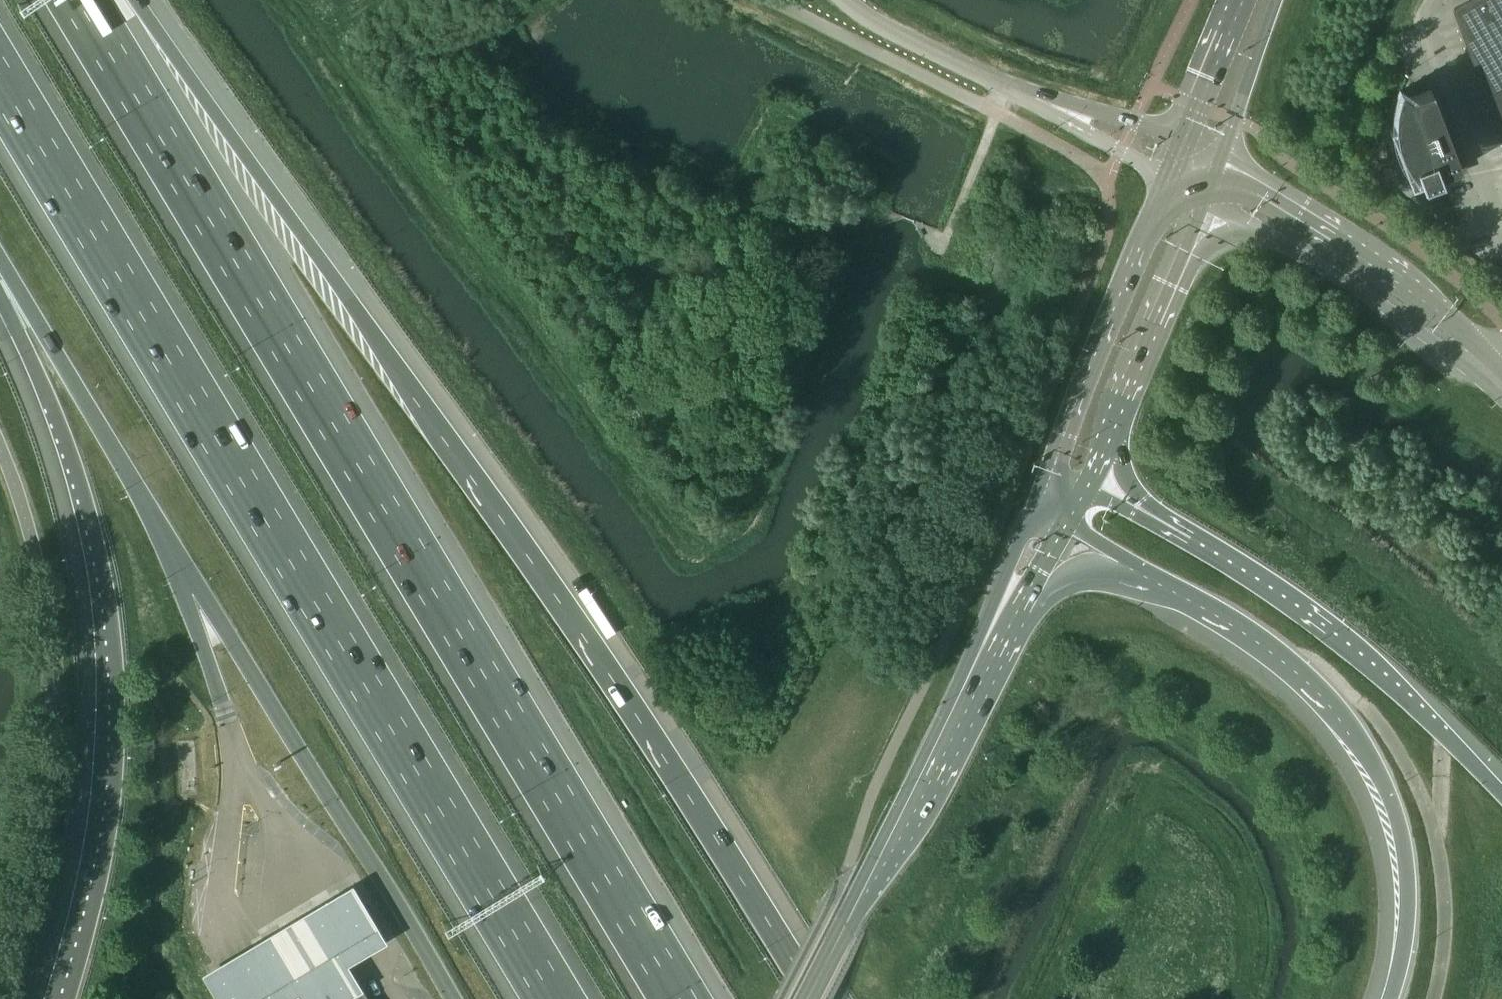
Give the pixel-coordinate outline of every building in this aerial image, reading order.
[(1501,84),(1501,0),(1470,0),(1454,9),(1487,93),(1501,84)] [(1487,93),(1501,134),(1501,84),(1487,93)] [(1460,166),(1431,88),(1408,97),(1400,90),(1396,101),(1394,109),(1394,117),(1395,125),(1388,127),(1410,185),(1421,181),(1423,186),(1441,179),(1439,174),(1460,166)] [(301,998),(346,998),(360,991),(359,988),(362,987),(344,956),(384,933),(350,876),(203,965),(224,998),(276,998),(295,988),(301,998)] [(362,990),(363,990),(362,987),(359,988),(360,991),(346,998),(368,998),(362,990)]
